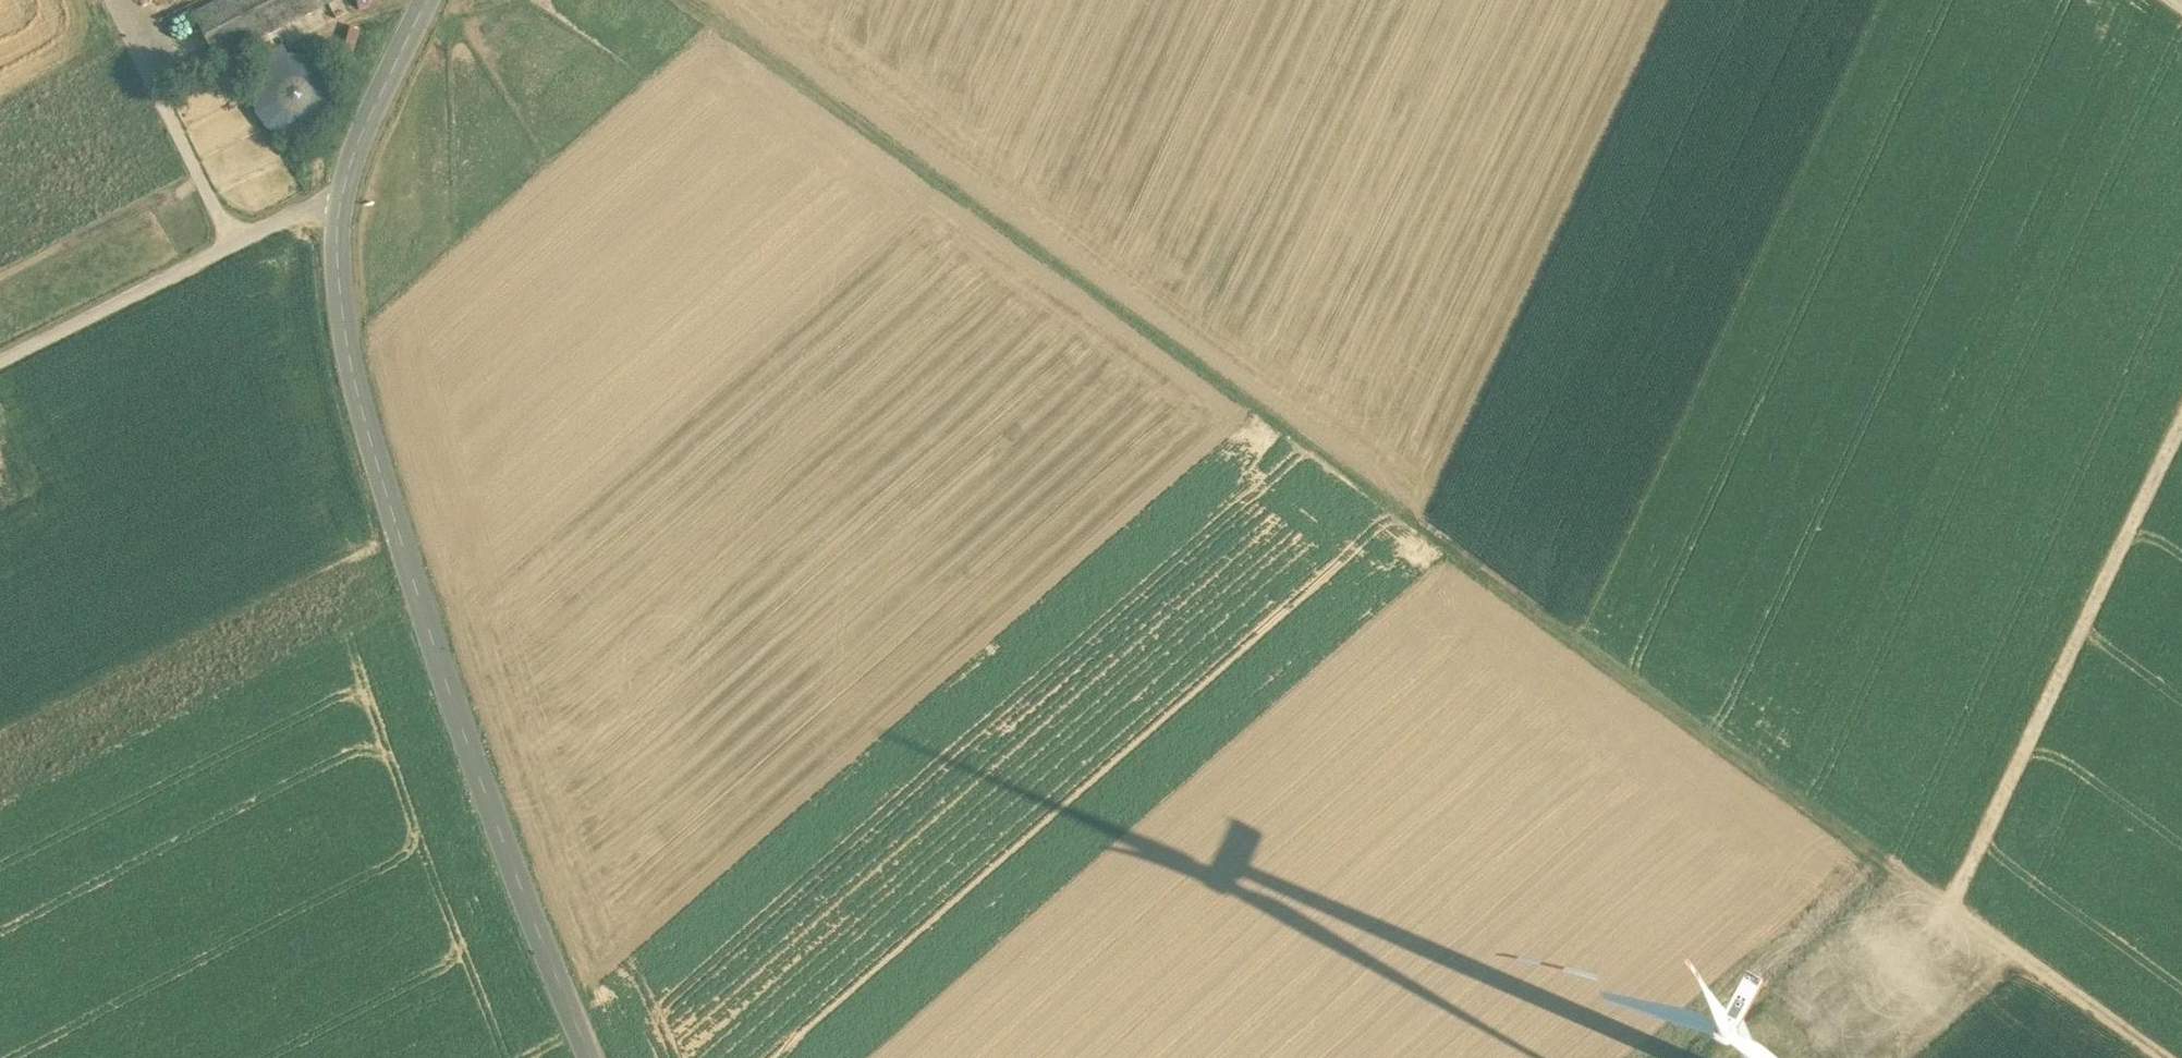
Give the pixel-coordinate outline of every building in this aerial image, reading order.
[(191,17),(215,63),(338,0),(224,0),(191,17)] [(279,139),(336,109),(305,51),(291,58),(284,44),(241,67),(279,139)]
